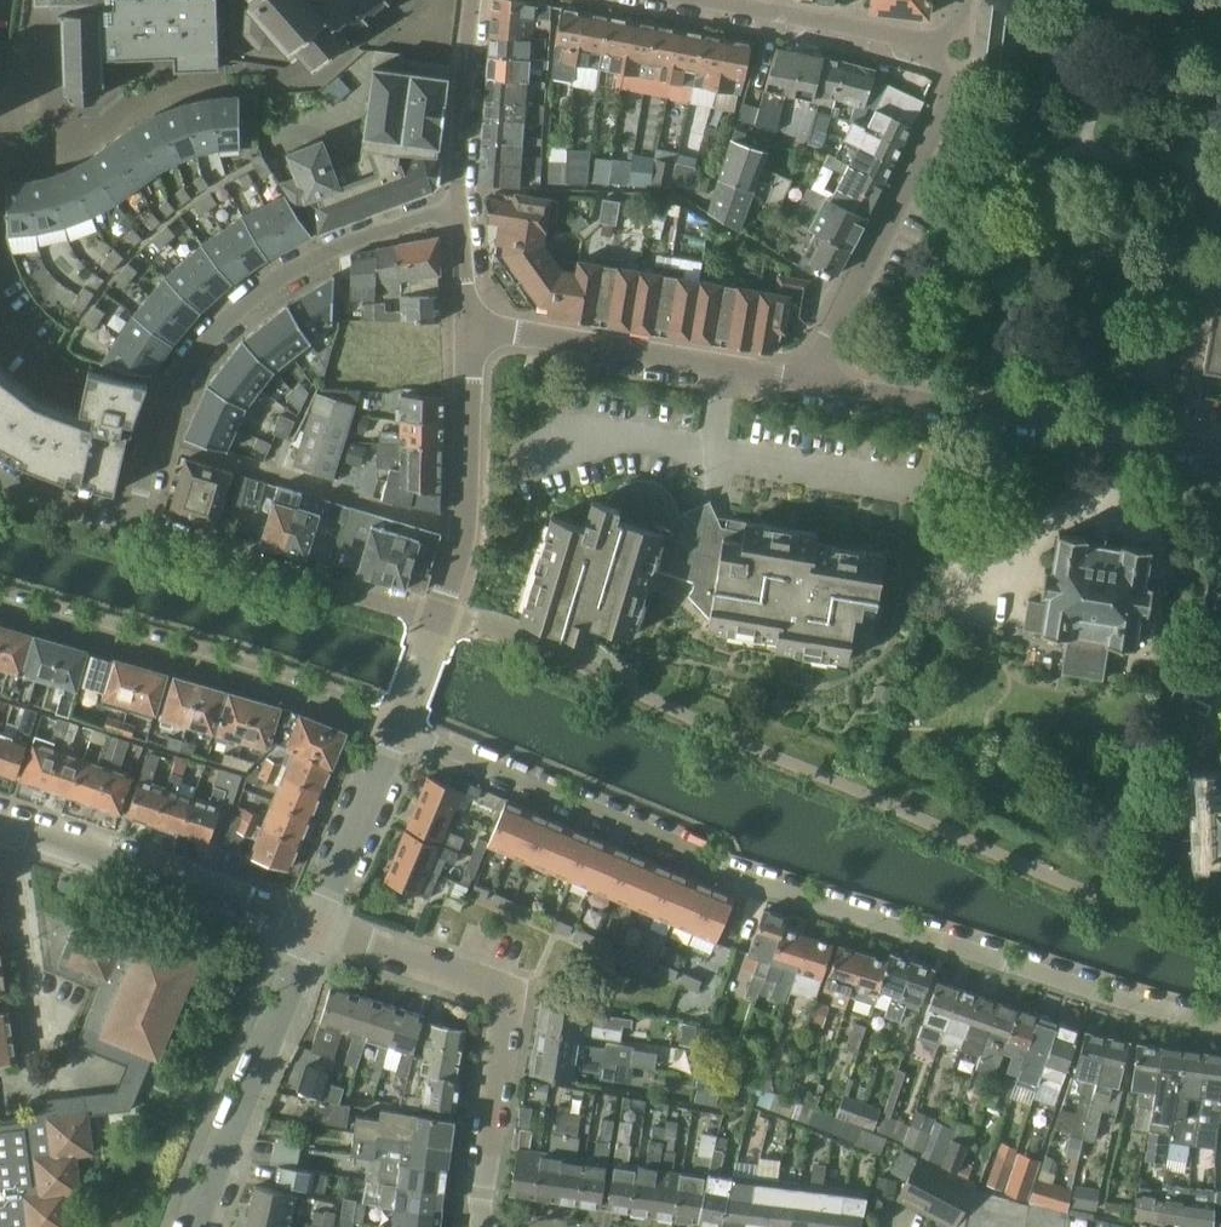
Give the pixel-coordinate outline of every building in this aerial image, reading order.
[(35,3),(58,2),(58,14),(62,14),(64,95),(68,95),(73,99),(94,99),(99,94),(103,94),(102,58),(173,56),(173,70),(218,69),(218,65),(217,0),(35,0),(35,3)] [(252,1),(247,6),(246,27),(260,43),(278,44),(294,61),(302,54),(314,68),(349,38),(345,34),(363,18),(368,24),(372,20),(367,15),(371,12),(374,16),(385,6),(381,2),(384,0),(251,0),(252,1)] [(493,14),(549,20),(550,6),(521,0),(494,0),(493,14)] [(872,9),(872,10),(927,16),(929,0),(873,0),(872,9)] [(971,78),(985,80),(997,81),(1005,0),(980,0),(971,78)] [(553,55),(551,76),(572,80),(575,63),(576,63),(586,12),(562,8),(553,55)] [(586,12),(576,63),(577,64),(600,68),(610,17),(586,12)] [(493,14),(490,35),(531,38),(531,36),(532,36),(534,27),(551,29),(551,20),(549,20),(493,14)] [(610,17),(600,68),(623,72),(633,21),(610,17)] [(633,21),(623,72),(647,77),(656,25),(633,21)] [(648,77),(645,92),(667,96),(670,81),(680,30),(656,25),(647,77),(648,77)] [(680,30),(670,81),(671,81),(693,85),(694,86),(704,34),(680,30)] [(704,34),(694,86),(695,86),(718,90),(727,39),(704,34)] [(490,35),(489,55),(530,58),(531,46),(546,47),(546,38),(532,36),(531,36),(531,38),(490,35)] [(727,39),(718,90),(740,95),(744,80),(751,43),(748,42),(727,39)] [(437,155),(448,75),(449,65),(404,58),(405,52),(376,48),(374,65),(372,65),(372,68),(373,68),(369,96),(367,96),(366,104),(367,105),(364,133),(363,133),(362,137),(364,137),(360,160),(333,169),(322,138),(287,152),(295,175),(282,181),(297,203),(305,201),(318,233),(433,190),(440,183),(441,165),(437,155)] [(812,128),(816,113),(819,103),(819,99),(812,97),(824,57),(777,48),(760,107),(758,111),(755,123),(776,130),(809,141),(812,128)] [(489,55),(487,78),(529,80),(530,67),(544,69),(545,59),(530,58),(489,55)] [(824,57),(812,97),(819,99),(819,103),(833,106),(835,99),(844,62),(824,57)] [(844,62),(835,99),(865,106),(876,70),(875,70),(844,62)] [(487,78),(486,100),(532,103),(534,88),(546,89),(547,81),(529,80),(487,78)] [(859,121),(855,127),(864,132),(868,125),(903,143),(912,126),(924,102),(923,101),(897,89),(888,85),(886,88),(877,108),(876,108),(870,121),(861,117),(859,121)] [(239,95),(210,98),(217,148),(239,147),(239,95)] [(217,148),(210,98),(182,104),(196,153),(217,148)] [(486,100),(484,119),(525,121),(524,123),(544,124),(544,121),(545,104),(532,103),(486,100)] [(176,160),(196,153),(182,104),(155,114),(176,160)] [(732,137),(708,211),(738,230),(751,196),(762,167),(769,150),(772,143),(776,130),(755,123),(758,111),(751,109),(742,107),(736,128),(735,128),(732,137)] [(176,160),(155,114),(130,128),(157,171),(176,160)] [(484,119),(483,140),(523,143),(523,144),(542,145),(542,144),(542,138),(524,137),(524,123),(525,121),(484,119)] [(851,125),(843,139),(848,141),(859,143),(893,162),(895,159),(900,149),(903,143),(868,125),(864,132),(855,127),(851,125)] [(157,171),(130,128),(107,145),(140,184),(157,171)] [(809,141),(807,145),(807,146),(810,147),(814,148),(818,150),(824,132),(823,131),(812,128),(809,141)] [(893,162),(859,143),(848,141),(843,139),(835,157),(850,162),(884,180),(893,162)] [(483,140),(481,162),(541,166),(542,157),(522,155),(523,144),(523,143),(483,140)] [(140,184),(107,145),(89,158),(117,201),(140,184)] [(569,149),(568,162),(566,183),(587,184),(590,150),(569,149)] [(256,168),(266,162),(261,153),(250,159),(256,168)] [(828,154),(825,165),(844,173),(841,179),(831,199),(866,217),(870,210),(872,205),(876,196),(879,190),(880,188),(882,184),(884,180),(850,162),(835,157),(828,154)] [(634,161),(631,182),(635,182),(649,184),(650,183),(654,158),(646,156),(634,155),(633,161),(634,161)] [(609,185),(609,182),(613,159),(595,157),(592,183),(609,185)] [(117,201),(89,158),(70,168),(91,215),(117,201)] [(634,161),(633,161),(613,158),(613,159),(609,182),(630,185),(631,182),(634,161)] [(672,183),(677,163),(654,158),(650,183),(671,187),(672,183)] [(548,161),(547,182),(566,183),(568,162),(548,161)] [(677,163),(672,183),(688,187),(692,173),(694,166),(683,163),(678,161),(677,161),(677,163)] [(266,162),(256,168),(261,177),(271,171),(266,162)] [(481,162),(479,183),(489,184),(498,185),(519,187),(520,174),(541,176),(541,166),(481,162)] [(91,215),(70,168),(50,176),(64,225),(91,215)] [(248,171),(238,176),(244,187),(253,182),(248,171)] [(704,192),(709,177),(692,173),(688,187),(704,192)] [(792,180),(777,173),(765,204),(777,211),(792,180)] [(200,191),(209,185),(202,175),(193,180),(200,191)] [(64,225),(50,176),(29,180),(36,231),(64,225)] [(36,231),(29,180),(7,182),(7,233),(36,231)] [(191,197),(184,187),(175,193),(182,203),(191,197)] [(807,188),(801,201),(819,209),(809,227),(850,249),(857,235),(859,231),(862,224),(865,219),(866,217),(831,199),(826,196),(807,188)] [(487,197),(486,197),(486,198),(486,202),(487,204),(487,207),(487,210),(487,213),(487,219),(487,220),(496,222),(498,222),(499,222),(494,254),(497,257),(507,258),(537,300),(535,310),(538,313),(545,315),(547,315),(565,318),(571,319),(573,319),(586,321),(588,322),(591,322),(592,317),(609,319),(608,325),(611,326),(613,326),(625,328),(627,328),(651,332),(652,326),(669,329),(668,335),(676,336),(678,337),(680,337),(681,337),(683,338),(688,338),(692,339),(698,340),(702,341),(709,342),(712,342),(713,336),(729,339),(728,345),(730,345),(738,347),(739,347),(760,350),(762,351),(772,352),(773,348),(779,349),(782,331),(785,331),(787,318),(804,321),(810,281),(780,276),(778,290),(745,285),(746,279),(717,274),(716,280),(684,275),(685,269),(657,264),(655,270),(625,265),(625,259),(597,255),(596,260),(578,257),(576,257),(576,260),(574,268),(563,267),(546,243),(550,218),(556,219),(559,199),(553,198),(553,196),(516,190),(515,195),(496,192),(495,198),(487,197)] [(201,199),(208,209),(217,203),(210,193),(201,199)] [(285,194),(263,204),(290,246),(312,234),(285,194)] [(599,222),(616,225),(620,201),(603,198),(599,222)] [(167,215),(175,208),(166,199),(159,206),(167,215)] [(208,209),(201,199),(193,205),(200,215),(208,209)] [(243,215),(268,257),(290,246),(263,204),(243,215)] [(152,212),(144,219),(152,228),(160,221),(152,212)] [(222,229),(250,269),(268,257),(243,215),(222,229)] [(844,261),(850,249),(809,227),(797,220),(789,234),(808,245),(802,256),(817,265),(833,273),(836,275),(840,269),(844,261)] [(159,232),(167,241),(175,234),(167,225),(159,232)] [(134,245),(142,238),(133,228),(126,235),(134,245)] [(202,243),(232,281),(250,269),(222,229),(202,243)] [(167,241),(159,232),(151,239),(159,248),(167,241)] [(439,237),(398,245),(399,283),(410,282),(410,283),(416,283),(416,277),(437,274),(440,274),(439,237)] [(183,259),(216,295),(232,281),(202,243),(183,259)] [(374,289),(374,294),(384,294),(384,299),(400,299),(399,283),(398,245),(380,248),(376,282),(376,289),(374,289)] [(107,256),(117,264),(124,256),(114,248),(107,256)] [(350,298),(374,299),(374,289),(376,289),(376,282),(380,248),(351,253),(350,288),(350,298)] [(100,264),(110,272),(117,264),(107,256),(100,264)] [(812,274),(817,265),(802,256),(798,265),(812,274)] [(165,276),(200,310),(216,295),(183,259),(165,276)] [(121,270),(131,278),(138,270),(128,262),(121,270)] [(131,278),(121,270),(114,278),(124,286),(131,278)] [(410,282),(399,283),(400,299),(439,295),(437,274),(416,277),(416,283),(410,283),(410,282)] [(165,276),(149,294),(186,326),(200,310),(165,276)] [(288,304),(287,304),(307,337),(308,337),(330,323),(330,324),(332,324),(335,276),(332,276),(332,278),(289,304),(288,304)] [(78,294),(88,301),(94,292),(84,286),(78,294)] [(88,301),(78,294),(72,303),(83,310),(88,301)] [(149,294),(133,313),(172,342),(186,326),(149,294)] [(374,321),(440,321),(439,295),(400,299),(400,311),(386,310),(386,302),(373,303),(374,320),(374,321)] [(1203,366),(1220,369),(1220,301),(1216,301),(1216,302),(1215,302),(1207,347),(1203,365),(1203,366)] [(374,320),(373,303),(361,303),(362,319),(362,320),(374,320)] [(89,313),(100,320),(105,311),(95,304),(89,313)] [(287,305),(265,322),(292,356),(309,343),(310,343),(312,342),(308,337),(307,337),(287,304),(286,305),(287,305)] [(100,320),(89,313),(83,322),(94,329),(100,320)] [(133,313),(117,337),(162,358),(172,342),(133,313)] [(243,339),(242,340),(274,371),(275,371),(274,370),(292,356),(265,322),(243,339)] [(117,337),(101,362),(151,374),(162,358),(117,337)] [(242,341),(225,362),(260,389),(273,371),(274,372),(274,371),(242,340),(242,341)] [(333,344),(317,354),(321,359),(326,368),(333,344)] [(322,381),(326,368),(321,359),(312,364),(322,381)] [(208,384),(207,385),(246,407),(247,407),(246,407),(260,389),(225,362),(208,384)] [(22,453),(18,460),(66,479),(68,472),(95,480),(93,488),(114,492),(130,421),(133,422),(147,382),(88,369),(79,410),(93,413),(91,424),(35,402),(0,375),(0,442),(22,453)] [(300,383),(293,390),(304,402),(309,392),(300,383)] [(208,386),(196,411),(236,428),(245,408),(246,408),(246,407),(207,385),(208,386)] [(318,388),(294,467),(332,478),(346,432),(361,390),(318,388)] [(293,390),(285,397),(300,411),(304,402),(293,390)] [(396,409),(396,419),(401,419),(443,421),(443,417),(443,407),(443,396),(401,395),(401,409),(396,409)] [(185,436),(184,438),(194,441),(206,445),(227,451),(228,449),(236,428),(196,411),(185,436)] [(280,415),(276,424),(291,430),(295,421),(280,415)] [(381,431),(381,442),(442,445),(442,443),(442,428),(443,421),(401,419),(400,431),(381,431)] [(276,424),(273,433),(286,439),(291,430),(276,424)] [(258,438),(254,447),(267,453),(272,444),(258,438)] [(377,454),(377,467),(389,470),(383,500),(441,512),(441,509),(441,502),(441,490),(441,478),(442,460),(442,449),(442,445),(381,442),(378,442),(377,454)] [(231,472),(186,458),(170,510),(215,524),(231,472)] [(226,532),(235,534),(248,477),(240,474),(237,484),(239,489),(235,492),(230,513),(233,518),(229,521),(226,532)] [(242,504),(242,505),(259,509),(262,496),(274,500),(261,541),(284,548),(301,493),(278,486),(266,482),(248,477),(242,504)] [(722,526),(711,499),(679,513),(679,510),(678,506),(677,503),(676,499),(674,496),(671,492),(669,490),(666,487),(663,485),(659,482),(656,481),(652,480),(650,479),(645,478),(641,478),(638,478),(635,479),(632,480),(627,481),(623,483),(620,485),(618,487),(615,489),(614,491),(611,495),(609,497),(608,499),(607,501),(606,503),(593,499),(585,526),(552,517),(521,620),(594,641),(599,624),(633,635),(653,567),(695,579),(695,583),(693,589),(690,593),(711,616),(709,627),(778,638),(776,647),(848,659),(852,637),(871,640),(885,552),(817,541),(818,531),(747,520),(743,528),(722,526)] [(284,548),(307,556),(314,532),(325,535),(330,518),(345,523),(350,507),(301,493),(284,548)] [(339,541),(338,547),(349,551),(350,551),(352,544),(355,535),(367,539),(358,568),(357,571),(357,572),(379,579),(396,521),(375,515),(350,507),(345,523),(339,541)] [(396,521),(379,579),(423,592),(441,534),(434,532),(396,521)] [(1029,600),(1023,627),(1040,629),(1040,630),(1068,636),(1061,671),(1102,678),(1108,643),(1134,647),(1140,610),(1147,611),(1151,588),(1144,586),(1150,549),(1123,544),(1122,548),(1086,542),(1086,538),(1059,533),(1053,570),(1044,569),(1040,593),(1047,594),(1046,602),(1029,600)] [(30,635),(4,627),(0,639),(0,665),(7,668),(0,693),(14,697),(20,673),(19,673),(30,635)] [(29,702),(37,676),(51,680),(61,643),(35,636),(25,675),(24,675),(17,699),(29,702)] [(75,689),(87,651),(61,643),(51,680),(64,684),(56,711),(68,715),(75,689)] [(129,708),(141,667),(116,659),(115,660),(91,653),(82,685),(106,693),(105,696),(105,697),(104,701),(129,708)] [(166,674),(141,667),(129,708),(151,714),(152,711),(155,711),(166,674)] [(163,716),(160,725),(173,728),(175,719),(188,723),(200,684),(174,676),(163,716)] [(200,684),(188,723),(201,727),(199,735),(211,738),(213,730),(224,691),(200,684)] [(218,732),(216,740),(227,743),(229,735),(243,739),(255,700),(230,692),(218,732)] [(255,700),(243,739),(254,742),(251,750),(260,753),(267,746),(269,744),(279,707),(277,706),(276,706),(275,706),(255,700)] [(15,736),(3,732),(0,742),(0,771),(14,775),(25,740),(28,740),(37,711),(25,707),(15,736)] [(296,758),(298,751),(311,719),(299,714),(292,711),(286,728),(277,750),(292,756),(296,758)] [(104,727),(104,728),(120,733),(124,721),(107,716),(104,727)] [(33,743),(22,779),(47,787),(69,721),(58,718),(55,728),(50,741),(48,748),(33,742),(33,743)] [(298,751),(331,765),(332,761),(336,763),(345,740),(342,739),(345,732),(311,719),(298,751)] [(69,721),(47,787),(71,795),(84,759),(69,755),(78,724),(69,721)] [(135,725),(124,721),(120,733),(132,737),(135,725)] [(272,782),(280,762),(288,767),(292,756),(277,750),(286,728),(280,726),(276,742),(263,754),(267,756),(261,768),(256,766),(246,775),(243,783),(255,788),(257,784),(262,786),(264,779),(272,782)] [(97,764),(84,759),(71,795),(96,804),(119,737),(107,733),(97,764)] [(169,736),(166,747),(180,751),(183,740),(169,736)] [(119,737),(96,804),(120,812),(133,776),(134,774),(120,769),(127,749),(127,748),(130,741),(129,740),(119,737)] [(192,755),(196,744),(183,740),(180,751),(192,755)] [(284,776),(320,791),(331,765),(298,751),(296,758),(292,756),(288,767),(284,776)] [(224,752),(221,763),(235,767),(238,756),(224,752)] [(156,767),(160,755),(151,753),(146,755),(144,763),(156,767)] [(247,770),(256,761),(238,756),(235,767),(247,770)] [(1209,781),(1203,776),(1198,782),(1204,787),(1204,834),(1197,840),(1202,846),(1205,844),(1220,864),(1220,760),(1209,781)] [(144,763),(138,779),(127,813),(154,822),(166,788),(150,783),(155,769),(156,767),(144,763)] [(193,797),(181,832),(210,841),(223,799),(232,802),(241,775),(220,768),(209,803),(193,797)] [(166,788),(154,822),(181,832),(193,797),(178,792),(183,776),(181,775),(171,772),(171,774),(169,778),(166,788)] [(284,776),(274,802),(309,817),(320,791),(284,776)] [(429,776),(419,801),(451,815),(461,790),(477,798),(481,789),(459,779),(456,787),(429,776)] [(488,792),(484,801),(503,809),(506,800),(488,792)] [(508,855),(528,809),(506,800),(503,809),(489,842),(487,846),(508,855)] [(460,848),(464,837),(445,829),(451,815),(419,801),(408,826),(440,840),(460,848)] [(264,827),(298,842),(309,817),(274,802),(264,827)] [(243,817),(242,818),(257,825),(262,814),(245,808),(243,817)] [(529,864),(548,818),(528,809),(508,855),(529,864)] [(245,834),(252,837),(257,825),(242,818),(243,817),(234,813),(222,848),(238,853),(245,834)] [(550,872),(569,826),(548,818),(529,864),(550,872)] [(570,881),(590,835),(569,826),(550,872),(570,881)] [(252,857),(287,868),(298,842),(264,827),(252,857)] [(428,869),(428,868),(434,854),(454,862),(458,852),(439,844),(407,830),(396,855),(428,869)] [(591,890),(610,844),(590,835),(570,881),(591,890)] [(479,838),(471,856),(481,860),(487,846),(489,842),(479,838)] [(611,899),(631,852),(610,844),(591,890),(611,899)] [(632,907),(652,861),(631,852),(611,899),(632,907)] [(418,893),(429,898),(439,873),(428,868),(428,869),(396,855),(385,880),(418,894),(418,893)] [(471,856),(464,873),(473,877),(481,860),(471,856)] [(653,916),(672,870),(652,861),(632,907),(653,916)] [(673,925),(693,879),(672,870),(653,916),(673,925)] [(694,933),(713,887),(693,879),(673,925),(694,933)] [(475,885),(471,894),(484,900),(485,900),(486,899),(489,891),(475,885)] [(715,942),(735,896),(713,887),(694,933),(715,942)] [(492,902),(491,903),(506,909),(509,910),(513,901),(510,900),(495,893),(492,902)] [(442,903),(460,911),(464,901),(446,894),(442,903)] [(513,901),(509,910),(527,918),(527,917),(531,909),(513,901)] [(753,973),(765,977),(766,978),(783,929),(788,916),(764,907),(749,951),(759,955),(753,973)] [(533,920),(543,925),(551,928),(555,919),(547,916),(537,911),(533,919),(533,920)] [(73,926),(56,966),(101,985),(84,1025),(75,1046),(96,1054),(104,1034),(133,1046),(153,1054),(157,1056),(197,961),(142,938),(141,939),(79,913),(78,913),(73,926)] [(555,919),(551,928),(562,933),(569,936),(569,935),(573,926),(566,924),(555,919)] [(574,937),(574,938),(581,941),(591,945),(595,936),(585,932),(578,928),(574,936),(574,937)] [(809,937),(783,929),(766,978),(775,981),(771,997),(788,1003),(809,937)] [(595,936),(591,945),(600,949),(610,953),(610,952),(613,944),(604,940),(595,936)] [(788,1003),(799,1006),(811,973),(823,977),(833,944),(809,937),(788,1003)] [(839,941),(824,987),(835,991),(831,1003),(846,1008),(853,987),(852,987),(864,950),(839,941)] [(616,954),(615,955),(633,963),(637,954),(619,946),(616,954)] [(852,987),(853,987),(856,988),(854,997),(874,1004),(877,995),(877,994),(892,952),(890,952),(888,959),(864,950),(852,987)] [(877,994),(877,995),(890,999),(885,1015),(893,1018),(912,960),(892,952),(877,994)] [(637,954),(633,963),(638,965),(651,970),(655,961),(642,956),(637,954)] [(935,968),(912,960),(893,1018),(900,1021),(906,1004),(920,1008),(935,968)] [(656,972),(674,979),(678,970),(660,962),(656,972)] [(684,973),(680,983),(698,990),(702,981),(684,973)] [(759,993),(765,977),(753,973),(746,993),(745,994),(757,998),(757,997),(759,993)] [(937,979),(918,1037),(938,1044),(958,987),(937,979)] [(333,1057),(341,1035),(342,1036),(355,994),(331,987),(320,1023),(311,1050),(333,1057)] [(938,1044),(939,1044),(940,1041),(959,1048),(978,994),(958,987),(938,1044)] [(355,994),(343,1030),(348,1031),(355,1034),(348,1056),(346,1064),(357,1067),(367,1038),(379,1001),(355,994)] [(998,1001),(978,994),(959,1048),(979,1055),(998,1001)] [(402,1009),(379,1001),(367,1038),(379,1041),(368,1078),(379,1081),(382,1068),(390,1045),(402,1009)] [(980,1055),(976,1067),(996,1073),(999,1062),(1004,1049),(1018,1008),(998,1001),(979,1055),(980,1055)] [(541,1013),(539,1027),(580,1034),(620,1041),(622,1028),(623,1024),(632,1026),(633,1019),(610,1015),(545,1005),(544,1013),(541,1013)] [(1018,1008),(1004,1049),(1012,1052),(1006,1069),(1018,1073),(1021,1066),(1038,1016),(1018,1008)] [(403,1049),(396,1073),(406,1076),(408,1071),(425,1016),(402,1009),(390,1045),(403,1049)] [(14,1063),(14,1061),(14,1059),(14,1057),(11,1036),(8,1011),(0,1012),(0,1064),(14,1063)] [(1018,1073),(1015,1083),(1035,1089),(1036,1090),(1038,1084),(1037,1083),(1041,1072),(1059,1023),(1051,1020),(1049,1018),(1044,1016),(1040,1016),(1038,1016),(1021,1066),(1018,1073)] [(679,1043),(706,1048),(710,1028),(683,1022),(679,1043)] [(855,1022),(846,1048),(857,1052),(867,1026),(855,1022)] [(1041,1072),(1037,1083),(1038,1084),(1059,1091),(1063,1080),(1079,1030),(1059,1023),(1041,1072)] [(406,1076),(401,1093),(416,1095),(418,1086),(420,1072),(460,1079),(458,1078),(466,1030),(429,1024),(423,1057),(413,1054),(408,1071),(406,1076)] [(539,1027),(536,1042),(539,1043),(538,1051),(616,1063),(616,1062),(631,1064),(634,1047),(605,1042),(604,1046),(578,1042),(580,1034),(539,1027)] [(1072,1074),(1066,1095),(1080,1098),(1071,1134),(1083,1137),(1108,1036),(1085,1031),(1074,1074),(1072,1074)] [(1130,1041),(1108,1036),(1083,1137),(1095,1140),(1102,1109),(1116,1113),(1123,1086),(1119,1084),(1130,1041)] [(1137,1043),(1132,1086),(1140,1087),(1132,1128),(1148,1131),(1149,1129),(1161,1046),(1137,1043)] [(1161,1046),(1149,1129),(1169,1132),(1172,1132),(1183,1049),(1161,1046)] [(1170,1141),(1168,1159),(1187,1161),(1189,1145),(1192,1145),(1194,1127),(1204,1052),(1183,1049),(1172,1132),(1169,1132),(1169,1133),(1168,1141),(1170,1141)] [(534,1058),(531,1073),(572,1080),(574,1069),(601,1073),(600,1078),(613,1080),(616,1063),(538,1051),(537,1059),(534,1058)] [(1194,1127),(1218,1130),(1219,1120),(1218,1120),(1220,1098),(1220,1054),(1204,1052),(1194,1127)] [(331,1073),(306,1065),(298,1090),(311,1094),(323,1098),(325,1093),(331,1073)] [(740,1080),(753,1085),(757,1074),(744,1069),(740,1080)] [(894,1117),(903,1091),(909,1075),(898,1071),(883,1113),(894,1117)] [(401,1093),(398,1104),(420,1108),(420,1102),(455,1108),(460,1079),(420,1072),(418,1086),(416,1095),(401,1093)] [(986,1104),(1004,1111),(1016,1080),(998,1073),(986,1104)] [(757,1086),(760,1088),(769,1091),(773,1080),(764,1077),(757,1074),(753,1085),(757,1086)] [(699,1076),(694,1103),(716,1107),(721,1080),(699,1076)] [(534,1097),(546,1098),(548,1085),(537,1083),(534,1097)] [(769,1091),(760,1088),(757,1086),(751,1101),(770,1108),(775,1093),(769,1091)] [(795,1101),(775,1093),(770,1108),(789,1116),(795,1101)] [(836,1114),(858,1121),(865,1101),(843,1093),(836,1114)] [(84,1094),(29,1101),(31,1119),(18,1121),(18,1116),(0,1118),(0,1226),(68,1226),(63,1192),(79,1190),(74,1153),(91,1151),(84,1094)] [(351,1104),(323,1100),(316,1099),(313,1120),(347,1126),(351,1104)] [(816,1109),(795,1101),(789,1116),(810,1124),(816,1109)] [(875,1127),(882,1106),(865,1101),(858,1121),(875,1127)] [(519,1107),(515,1127),(529,1129),(532,1108),(519,1107)] [(356,1114),(353,1134),(377,1136),(450,1146),(453,1120),(453,1119),(419,1114),(381,1109),(380,1118),(356,1114)] [(816,1109),(810,1124),(831,1132),(837,1118),(816,1109)] [(564,1135),(567,1113),(558,1112),(557,1112),(554,1134),(564,1135)] [(567,1113),(564,1135),(577,1137),(580,1115),(577,1115),(569,1114),(567,1113)] [(877,1129),(900,1141),(908,1125),(884,1114),(877,1129)] [(837,1118),(831,1132),(855,1141),(856,1142),(859,1133),(861,1128),(861,1127),(860,1127),(837,1118)] [(611,1142),(614,1121),(602,1119),(599,1140),(611,1142)] [(629,1145),(632,1123),(621,1121),(618,1143),(629,1145)] [(951,1136),(940,1163),(958,1170),(974,1128),(957,1121),(953,1131),(951,1136)] [(913,1122),(904,1142),(922,1151),(930,1129),(913,1122)] [(653,1126),(651,1139),(662,1141),(664,1128),(653,1126)] [(529,1129),(515,1127),(514,1127),(511,1148),(517,1149),(509,1193),(532,1196),(539,1152),(530,1150),(532,1130),(529,1129)] [(673,1151),(676,1129),(664,1128),(662,1141),(661,1150),(673,1151)] [(856,1142),(855,1144),(880,1154),(887,1138),(861,1128),(859,1133),(856,1142)] [(922,1152),(921,1155),(940,1163),(951,1136),(950,1136),(947,1135),(931,1129),(930,1132),(922,1152)] [(532,1196),(555,1199),(564,1135),(554,1134),(551,1133),(548,1153),(539,1152),(532,1196)] [(711,1156),(716,1136),(701,1133),(698,1155),(711,1156)] [(353,1134),(351,1153),(374,1157),(388,1158),(401,1160),(447,1167),(450,1146),(377,1136),(353,1134)] [(577,1202),(583,1158),(576,1157),(579,1137),(577,1137),(564,1135),(555,1199),(577,1202)] [(661,1150),(662,1141),(651,1139),(649,1139),(647,1147),(645,1166),(636,1165),(631,1210),(653,1213),(661,1150)] [(611,1142),(599,1140),(596,1140),(593,1160),(583,1158),(577,1202),(601,1206),(608,1162),(611,1142)] [(618,1143),(615,1162),(608,1207),(631,1210),(636,1165),(628,1164),(630,1145),(629,1145),(618,1143)] [(279,1144),(275,1163),(317,1170),(320,1153),(279,1144)] [(681,1171),(673,1170),(675,1152),(673,1151),(661,1150),(653,1213),(675,1216),(681,1171)] [(711,1156),(698,1219),(723,1222),(732,1178),(721,1177),(725,1152),(713,1150),(711,1156)] [(1026,1199),(1040,1160),(1018,1152),(1004,1191),(1026,1199)] [(675,1216),(698,1219),(711,1156),(698,1155),(695,1154),(692,1173),(681,1171),(675,1216)] [(918,1158),(907,1180),(898,1196),(929,1212),(955,1225),(955,1226),(958,1226),(964,1226),(975,1189),(976,1185),(951,1172),(920,1156),(918,1158)] [(1001,1189),(1011,1161),(996,1156),(987,1184),(1001,1189)] [(379,1170),(378,1181),(444,1190),(447,1167),(401,1160),(399,1172),(379,1170)] [(271,1182),(312,1191),(317,1170),(275,1163),(271,1182)] [(756,1178),(753,1177),(734,1175),(733,1178),(732,1178),(723,1222),(746,1225),(756,1178)] [(878,1176),(875,1196),(895,1200),(898,1179),(878,1176)] [(746,1225),(760,1226),(769,1226),(777,1180),(756,1178),(746,1225)] [(1046,1206),(1061,1210),(1067,1212),(1072,1189),(1037,1178),(1029,1200),(1046,1206)] [(769,1226),(791,1226),(799,1183),(779,1180),(777,1180),(769,1226)] [(378,1181),(377,1192),(381,1193),(380,1203),(379,1206),(394,1208),(440,1212),(444,1190),(378,1181)] [(791,1226),(815,1226),(821,1186),(799,1183),(791,1226)] [(1075,1185),(1071,1206),(1096,1210),(1099,1189),(1075,1185)] [(295,1194),(257,1186),(251,1211),(289,1219),(295,1194)] [(815,1226),(838,1226),(845,1188),(821,1186),(815,1226)] [(838,1226),(860,1226),(867,1196),(867,1191),(845,1188),(838,1226)] [(1046,1206),(1029,1203),(1029,1205),(986,1192),(986,1191),(986,1190),(975,1189),(964,1226),(1068,1226),(1069,1218),(1060,1217),(1061,1210),(1046,1206)] [(1136,1192),(1132,1215),(1159,1220),(1162,1196),(1136,1192)] [(1162,1196),(1159,1220),(1184,1225),(1188,1200),(1162,1196)] [(356,1200),(344,1197),(341,1219),(353,1222),(356,1200)] [(1216,1203),(1188,1200),(1184,1225),(1198,1226),(1213,1226),(1216,1203)] [(392,1226),(394,1226),(438,1226),(440,1212),(394,1208),(392,1226)] [(322,1226),(325,1226),(333,1226),(337,1212),(325,1210),(322,1226)] [(251,1211),(248,1226),(288,1226),(289,1219),(251,1211)]
